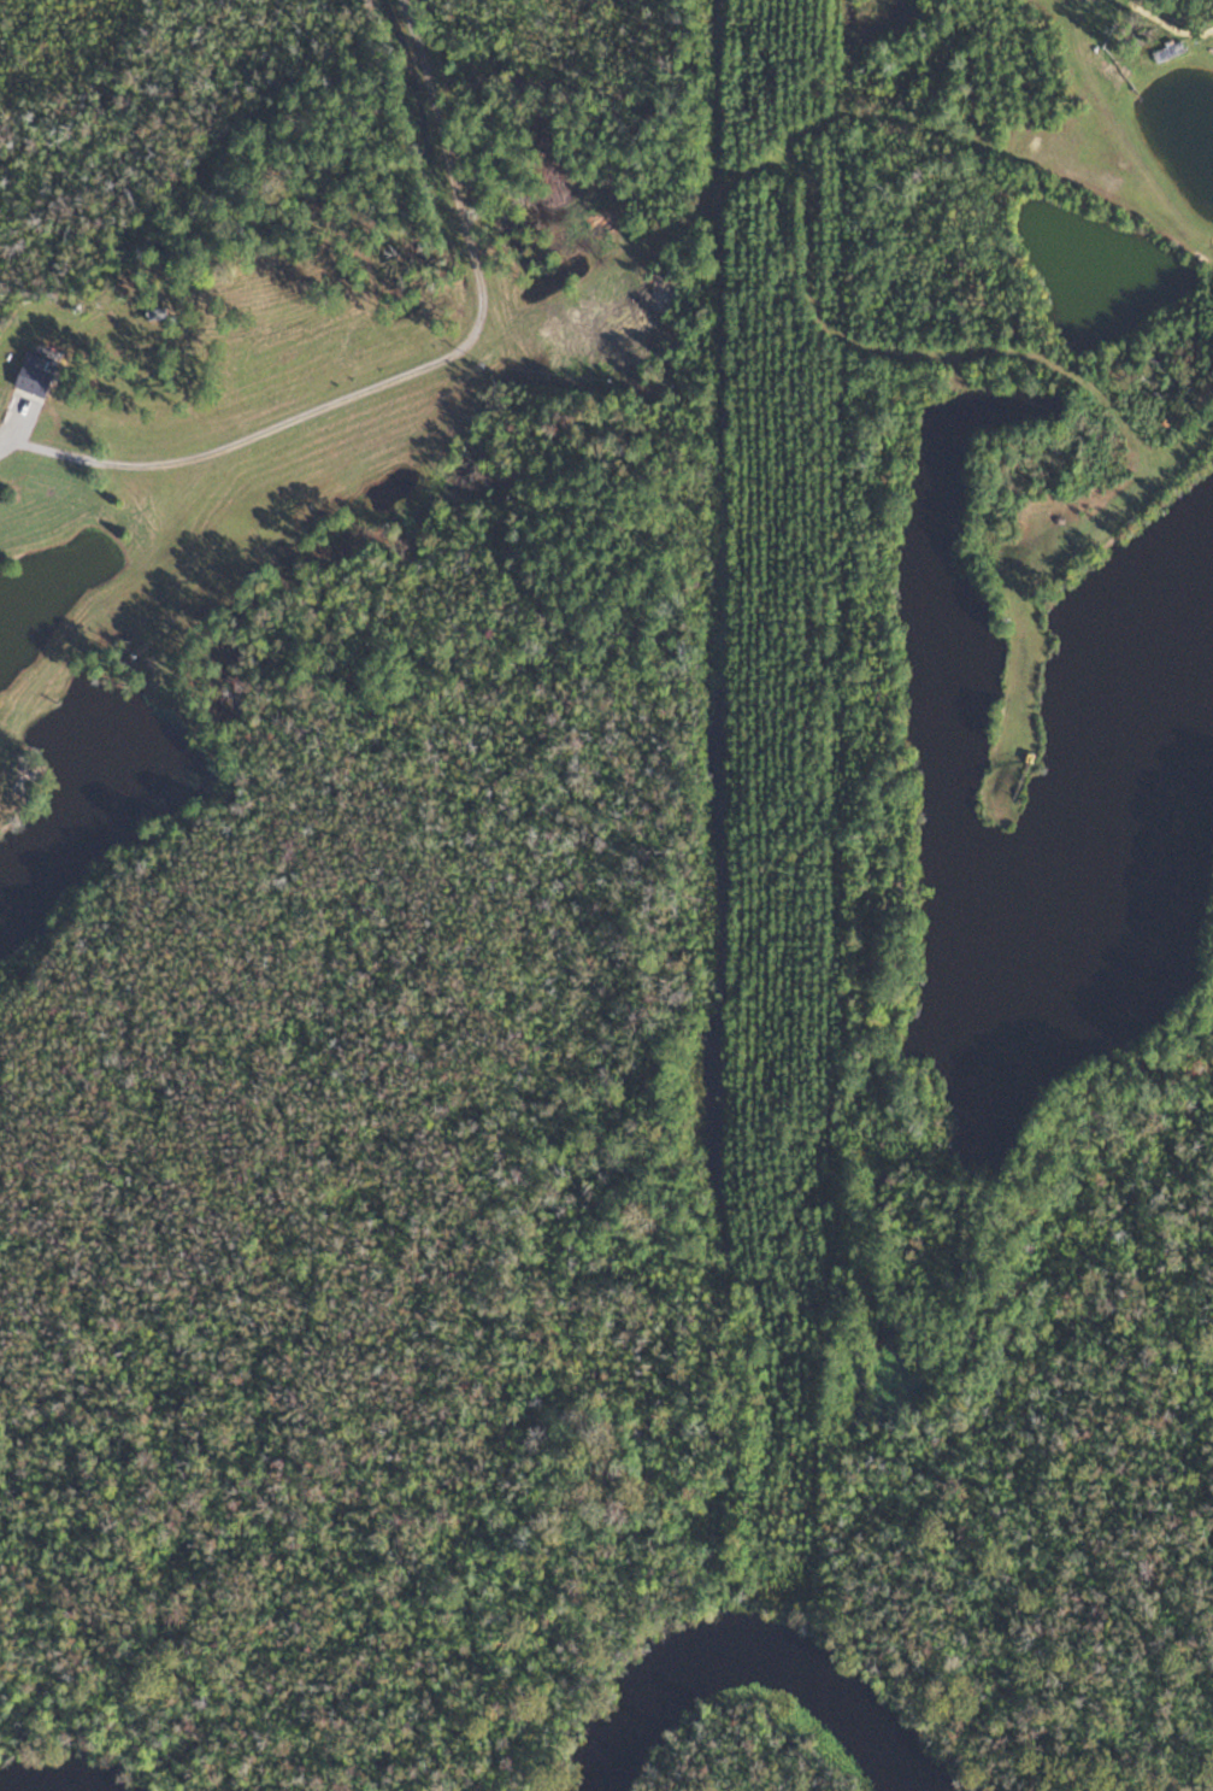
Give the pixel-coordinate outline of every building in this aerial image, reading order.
[(15,395),(46,402),(56,360),(25,353),(15,395)] [(1203,701),(1203,718),(1212,718),(1212,701),(1203,701)]
